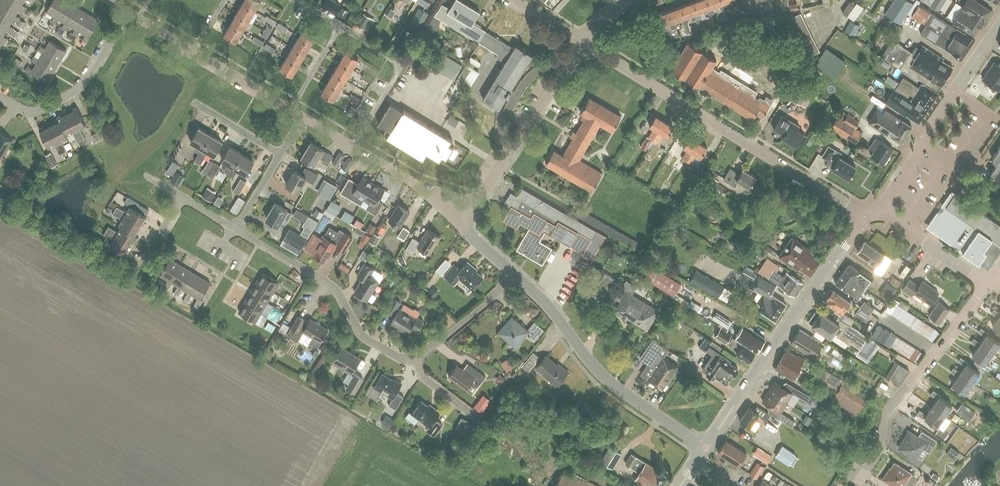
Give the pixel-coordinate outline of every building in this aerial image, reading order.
[(0,3),(0,7),(15,15),(16,14),(19,8),(24,11),(27,7),(22,4),(21,5),(13,0),(2,0),(0,3)] [(47,11),(54,16),(52,21),(56,23),(58,18),(68,1),(65,0),(53,0),(47,11)] [(243,4),(255,11),(261,1),(260,0),(245,0),(243,4)] [(321,6),(335,14),(340,5),(333,0),(325,0),(321,6)] [(431,23),(437,27),(442,20),(475,40),(477,38),(481,40),(479,43),(487,31),(473,23),(480,12),(461,0),(455,0),(450,8),(442,4),(431,23)] [(706,0),(700,0),(693,3),(697,13),(698,13),(706,10),(709,16),(712,15),(713,14),(711,8),(710,8),(706,0)] [(723,3),(722,4),(721,0),(706,0),(710,8),(711,8),(719,5),(721,11),(726,10),(723,3)] [(722,4),(723,3),(732,0),(734,7),(736,12),(740,11),(738,5),(739,5),(737,0),(721,0),(722,4)] [(911,0),(910,0),(891,0),(883,12),(899,21),(905,11),(911,0)] [(926,24),(921,33),(962,58),(974,39),(966,34),(966,32),(958,27),(957,29),(933,14),(933,13),(911,0),(905,11),(912,16),(926,24)] [(930,6),(939,11),(946,0),(933,0),(930,6)] [(986,25),(992,15),(988,13),(990,10),(975,0),(967,0),(963,6),(954,20),(953,22),(974,35),(982,22),(986,25)] [(68,1),(58,18),(65,22),(62,26),(66,30),(69,25),(68,24),(78,8),(68,1)] [(948,16),(954,20),(963,6),(956,2),(948,16)] [(700,19),(698,13),(697,13),(693,3),(681,7),(685,18),(686,17),(694,14),(697,20),(700,19)] [(797,3),(790,5),(791,11),(798,10),(797,3)] [(847,16),(854,6),(849,3),(842,12),(847,16)] [(243,4),(237,14),(248,21),(255,11),(243,4)] [(8,26),(9,25),(13,19),(18,22),(21,17),(16,14),(15,15),(0,7),(0,21),(8,26)] [(685,18),(681,7),(668,12),(672,22),(674,22),(682,19),(687,34),(692,33),(686,17),(685,18)] [(68,24),(69,25),(75,28),(72,33),(77,36),(80,31),(79,31),(89,14),(78,8),(68,24)] [(420,8),(412,21),(421,26),(429,14),(420,8)] [(676,28),(674,22),(672,22),(668,12),(656,16),(660,27),(669,23),(671,30),(676,28)] [(794,23),(804,19),(801,13),(791,18),(794,23)] [(79,31),(80,31),(86,35),(83,39),(88,42),(90,37),(89,37),(99,20),(89,14),(79,31)] [(237,14),(230,25),(242,32),(248,21),(237,14)] [(364,14),(357,25),(364,30),(371,18),(364,14)] [(712,15),(709,16),(706,17),(711,28),(716,26),(712,15)] [(267,16),(264,20),(274,26),(277,22),(267,16)] [(796,29),(806,24),(804,19),(794,23),(796,29)] [(22,28),(25,23),(20,20),(17,25),(22,28)] [(2,36),(3,35),(7,29),(12,32),(14,28),(9,25),(8,26),(0,21),(0,35),(2,36)] [(848,26),(856,31),(859,26),(850,21),(848,26)] [(890,21),(887,25),(900,33),(903,29),(890,21)] [(279,23),(276,27),(286,33),(288,28),(279,23)] [(799,34),(809,30),(806,24),(796,29),(799,34)] [(230,25),(224,35),(236,42),(242,32),(230,25)] [(429,25),(425,32),(430,35),(435,28),(429,25)] [(261,36),(265,39),(271,29),(267,26),(261,36)] [(854,36),(856,31),(848,26),(845,31),(854,36)] [(297,30),(294,35),(299,38),(299,37),(311,44),(317,34),(305,27),(301,33),(297,30)] [(16,38),(19,32),(14,29),(11,35),(16,38)] [(802,40),(811,35),(809,30),(799,34),(802,40)] [(487,31),(479,43),(498,54),(496,57),(505,62),(482,99),(500,109),(533,55),(526,51),(526,50),(524,48),(523,49),(516,45),(514,48),(487,31)] [(804,46),(814,41),(811,35),(802,40),(804,46)] [(265,42),(255,37),(252,41),(262,47),(265,42)] [(299,38),(293,48),(305,55),(311,44),(299,37),(299,38)] [(41,45),(38,50),(43,52),(44,51),(60,61),(67,50),(50,40),(45,48),(41,45)] [(891,40),(881,56),(902,69),(903,68),(939,91),(946,79),(946,78),(952,68),(942,61),(943,60),(922,47),(915,58),(911,55),(913,53),(891,40)] [(807,51),(817,46),(814,41),(804,46),(807,51)] [(716,60),(688,42),(671,70),(700,88),(700,87),(752,120),(756,114),(762,117),(771,104),(772,101),(766,97),(764,100),(759,98),(758,100),(753,97),(757,91),(720,69),(718,72),(712,68),(716,60)] [(276,49),(266,43),(263,48),(273,54),(276,49)] [(26,44),(22,50),(27,53),(30,47),(26,44)] [(817,46),(807,51),(809,56),(819,52),(817,46)] [(293,48),(287,58),(298,65),(305,55),(293,48)] [(834,76),(844,60),(826,48),(816,64),(834,76)] [(34,56),(32,60),(36,63),(37,62),(54,72),(60,61),(44,51),(43,52),(39,59),(34,56)] [(346,51),(340,62),(352,69),(358,59),(346,51)] [(471,57),(468,61),(475,65),(478,67),(481,63),(471,57)] [(287,58),(280,69),(292,75),(298,65),(287,58)] [(28,66),(26,71),(30,73),(31,72),(48,82),(54,72),(37,62),(36,63),(33,69),(28,66)] [(340,62),(334,72),(346,79),(352,69),(340,62)] [(999,88),(999,67),(994,63),(983,79),(984,79),(983,81),(984,87),(990,86),(991,84),(999,90),(999,88)] [(334,72),(328,83),(340,90),(346,79),(334,72)] [(364,73),(361,78),(371,84),(374,79),(364,73)] [(898,82),(888,76),(885,81),(895,87),(898,82)] [(929,107),(937,94),(922,84),(919,88),(905,79),(898,90),(908,97),(910,94),(914,97),(929,107)] [(333,100),(340,90),(328,83),(321,93),(325,95),(322,101),(330,106),(333,106),(335,103),(333,100)] [(792,100),(800,105),(809,92),(800,86),(792,100)] [(863,94),(878,103),(882,97),(867,88),(863,94)] [(929,107),(914,97),(911,102),(907,99),(907,98),(894,90),(886,102),(904,115),(906,114),(918,122),(929,107)] [(581,119),(584,121),(563,156),(554,151),(546,164),(592,191),(602,173),(580,160),(600,125),(612,132),(621,116),(590,98),(581,113),(583,115),(581,119)] [(386,129),(382,135),(423,160),(427,153),(439,161),(443,156),(447,159),(454,147),(450,144),(453,140),(404,109),(403,111),(390,103),(378,123),(386,129)] [(357,109),(352,106),(347,114),(352,117),(357,109)] [(74,111),(67,115),(80,141),(84,139),(79,129),(85,126),(76,108),(73,109),(74,111)] [(912,127),(902,121),(886,110),(883,114),(877,110),(868,123),(889,137),(892,137),(901,143),(912,127)] [(838,117),(857,129),(861,123),(842,111),(838,117)] [(57,117),(58,120),(66,135),(71,133),(77,143),(80,141),(67,115),(61,118),(60,116),(57,117)] [(667,137),(673,126),(655,115),(649,126),(654,128),(648,137),(657,142),(662,134),(667,137)] [(796,146),(804,135),(790,126),(793,122),(782,116),(775,127),(781,130),(782,129),(786,132),(783,137),(796,146)] [(863,133),(857,129),(838,117),(831,127),(856,144),(863,133)] [(56,124),(49,127),(62,153),(66,151),(61,141),(67,139),(66,135),(58,120),(55,122),(56,124)] [(42,128),(39,130),(48,148),(53,145),(58,155),(62,153),(49,127),(43,130),(42,128)] [(817,143),(820,139),(826,143),(830,136),(817,128),(810,139),(817,143)] [(199,153),(210,135),(199,129),(191,142),(197,146),(194,150),(199,153)] [(97,132),(92,135),(95,141),(101,138),(97,132)] [(1,158),(11,141),(0,134),(0,157),(1,158)] [(200,164),(204,156),(207,152),(213,156),(222,142),(210,135),(199,153),(195,161),(200,164)] [(701,157),(707,147),(690,136),(684,146),(688,149),(683,158),(691,163),(696,154),(701,157)] [(883,164),(893,150),(876,138),(869,148),(874,151),(871,156),(883,164)] [(650,142),(645,139),(640,147),(645,151),(650,142)] [(327,165),(333,156),(323,150),(311,142),(302,157),(314,165),(319,157),(323,160),(322,162),(327,165)] [(829,146),(822,156),(828,160),(826,164),(833,168),(849,178),(856,167),(840,157),(839,158),(832,154),(834,150),(829,146)] [(229,175),(241,154),(231,147),(222,161),(228,165),(224,171),(229,175)] [(993,157),(993,160),(996,162),(989,172),(999,180),(999,147),(993,157)] [(51,153),(45,156),(51,168),(57,165),(51,153)] [(338,153),(332,163),(337,166),(343,156),(338,153)] [(241,154),(229,175),(234,177),(238,170),(245,175),(253,161),(241,154)] [(347,159),(341,169),(346,172),(352,162),(347,159)] [(220,166),(209,160),(202,173),(212,179),(220,166)] [(172,162),(166,172),(172,176),(178,166),(172,162)] [(313,184),(318,175),(306,168),(302,174),(294,170),(286,184),(297,191),(305,179),(313,184)] [(717,175),(707,168),(703,174),(713,181),(717,175)] [(749,188),(755,177),(743,169),(739,176),(735,174),(736,172),(730,168),(723,179),(733,185),(736,180),(749,188)] [(172,179),(171,181),(178,185),(182,179),(175,175),(172,179)] [(364,199),(372,183),(362,177),(358,184),(348,178),(340,193),(360,205),(364,199)] [(240,179),(233,191),(238,194),(246,182),(240,179)] [(321,179),(314,191),(329,200),(336,188),(321,179)] [(372,183),(364,199),(369,202),(366,208),(375,214),(382,203),(377,200),(383,190),(372,183)] [(6,187),(2,194),(9,197),(12,191),(6,187)] [(215,192),(207,188),(202,197),(210,201),(215,192)] [(510,209),(503,221),(517,228),(520,223),(529,228),(517,250),(543,265),(552,248),(540,242),(545,231),(584,253),(597,231),(521,189),(517,197),(511,194),(505,203),(508,207),(510,209)] [(801,197),(790,191),(786,197),(797,203),(801,197)] [(999,253),(999,225),(955,193),(930,229),(988,270),(999,253)] [(230,209),(238,214),(246,200),(238,195),(230,209)] [(147,217),(138,211),(141,206),(130,199),(127,205),(130,206),(126,212),(117,207),(114,211),(139,226),(143,219),(145,221),(147,217)] [(332,201),(327,210),(337,216),(342,206),(332,201)] [(287,220),(292,214),(287,211),(287,210),(275,203),(266,218),(278,226),(283,218),(287,220)] [(770,203),(763,213),(768,216),(774,206),(770,203)] [(398,205),(396,209),(389,221),(399,227),(409,212),(398,205)] [(350,222),(354,214),(345,209),(340,217),(350,222)] [(634,248),(637,242),(577,209),(574,214),(634,248)] [(303,222),(307,216),(296,210),(293,215),(303,222)] [(316,210),(313,215),(318,219),(322,213),(316,210)] [(112,214),(122,220),(118,226),(121,227),(136,236),(138,233),(136,232),(139,226),(114,211),(112,214)] [(307,216),(303,222),(301,226),(303,227),(300,234),(307,238),(316,222),(307,216)] [(370,223),(366,230),(373,235),(377,228),(370,223)] [(108,226),(106,230),(131,246),(135,239),(137,240),(139,237),(136,236),(121,227),(118,232),(108,226)] [(403,227),(397,236),(403,240),(409,231),(403,227)] [(325,236),(333,241),(338,233),(330,228),(325,236)] [(357,228),(354,232),(362,237),(364,233),(357,228)] [(285,236),(283,240),(286,241),(301,250),(307,239),(290,229),(285,236)] [(429,254),(440,237),(428,229),(419,242),(413,238),(405,250),(412,254),(417,246),(429,254)] [(106,230),(104,234),(113,240),(110,245),(128,256),(129,253),(128,252),(131,246),(106,230)] [(313,234),(305,249),(313,253),(312,255),(324,262),(330,252),(332,253),(336,247),(345,252),(353,238),(340,230),(338,233),(333,241),(325,236),(323,235),(321,239),(313,234)] [(362,237),(360,240),(366,244),(371,237),(364,233),(362,237)] [(374,233),(369,242),(375,245),(380,237),(374,233)] [(667,244),(678,241),(676,233),(665,236),(667,244)] [(781,252),(779,256),(785,260),(797,269),(799,268),(810,275),(817,266),(812,263),(817,256),(811,252),(810,249),(792,237),(781,252)] [(876,268),(885,256),(865,241),(857,252),(868,260),(869,263),(876,268)] [(772,258),(775,254),(765,248),(763,251),(772,258)] [(362,253),(359,258),(365,261),(368,256),(367,256),(368,254),(366,252),(365,254),(362,253)] [(436,269),(442,274),(451,262),(445,257),(436,269)] [(170,259),(160,275),(168,280),(166,283),(164,286),(169,289),(172,283),(170,281),(180,265),(170,259)] [(342,262),(339,266),(348,271),(350,267),(342,262)] [(471,290),(482,278),(475,272),(476,271),(466,262),(460,270),(454,265),(444,277),(453,285),(459,279),(471,290)] [(362,279),(354,292),(371,302),(373,302),(376,297),(375,296),(371,293),(378,282),(379,283),(383,277),(382,274),(364,263),(357,276),(362,279)] [(866,290),(874,278),(861,269),(860,270),(849,263),(842,273),(866,290)] [(180,265),(170,281),(172,283),(178,286),(175,293),(179,295),(183,289),(180,288),(190,271),(180,265)] [(651,265),(644,277),(673,295),(680,283),(651,265)] [(745,267),(743,272),(753,277),(755,271),(745,267)] [(771,273),(768,278),(778,285),(794,295),(802,282),(786,272),(783,276),(781,275),(773,270),(771,273)] [(180,288),(183,289),(188,292),(185,299),(188,300),(189,301),(193,295),(190,293),(200,277),(190,271),(180,288)] [(708,279),(694,271),(688,281),(702,289),(708,279)] [(262,273),(257,283),(272,292),(278,282),(262,273)] [(604,273),(596,286),(608,294),(616,281),(604,273)] [(859,299),(866,290),(842,273),(835,282),(846,291),(846,290),(859,299)] [(758,275),(750,287),(758,292),(762,295),(757,302),(760,304),(757,308),(775,320),(785,304),(770,294),(775,287),(758,275)] [(190,293),(193,295),(198,298),(195,305),(199,307),(203,300),(201,299),(204,300),(206,296),(204,294),(210,283),(200,277),(190,293)] [(711,279),(705,290),(718,298),(725,287),(711,279)] [(647,328),(657,311),(631,295),(636,286),(627,280),(616,298),(622,301),(616,310),(647,328)] [(931,305),(939,293),(922,282),(919,287),(909,280),(902,290),(912,297),(914,293),(931,305)] [(257,283),(251,293),(266,302),(270,304),(273,299),(269,297),(272,292),(257,283)] [(888,283),(880,295),(888,300),(896,289),(888,283)] [(828,299),(825,302),(835,309),(833,311),(839,315),(837,318),(838,318),(851,325),(854,320),(843,313),(851,302),(833,290),(832,291),(831,289),(826,296),(828,297),(827,298),(828,299)] [(261,312),(266,302),(251,293),(245,302),(261,312)] [(391,323),(396,326),(407,333),(411,326),(417,330),(423,321),(416,317),(415,319),(397,307),(400,302),(394,298),(386,311),(395,316),(391,323)] [(878,298),(875,304),(882,308),(885,302),(878,298)] [(890,314),(896,305),(898,303),(892,299),(884,310),(890,314)] [(864,301),(860,306),(870,313),(874,308),(864,301)] [(260,312),(261,312),(245,302),(239,312),(261,325),(266,316),(260,312)] [(270,304),(266,302),(261,312),(260,312),(266,316),(272,305),(270,304)] [(938,302),(929,316),(940,323),(950,310),(938,302)] [(895,317),(901,308),(896,305),(890,314),(895,317)] [(855,314),(865,321),(870,313),(860,306),(855,314)] [(905,311),(902,309),(901,308),(895,317),(899,321),(905,311)] [(850,342),(860,349),(856,354),(867,362),(879,344),(878,344),(868,337),(866,336),(860,331),(851,325),(838,318),(835,322),(817,309),(808,322),(830,338),(833,333),(849,344),(850,342)] [(992,313),(998,317),(993,326),(999,331),(999,313),(994,309),(992,313)] [(904,324),(910,314),(905,311),(899,321),(904,324)] [(909,327),(915,318),(910,314),(904,324),(909,327)] [(308,322),(305,320),(298,316),(287,335),(297,341),(298,340),(302,332),(312,337),(309,342),(317,347),(328,329),(310,319),(308,322)] [(535,322),(527,330),(512,316),(498,332),(515,348),(529,332),(530,336),(528,337),(534,342),(544,330),(535,322)] [(913,330),(919,321),(915,318),(909,327),(913,330)] [(918,333),(924,324),(919,321),(913,330),(918,333)] [(269,322),(266,327),(272,332),(276,327),(269,322)] [(743,345),(743,344),(744,344),(756,351),(765,338),(743,324),(736,336),(738,337),(736,340),(733,337),(732,338),(736,340),(743,345)] [(923,336),(929,327),(924,324),(918,333),(923,336)] [(726,343),(731,336),(726,333),(728,330),(722,326),(715,337),(726,343)] [(878,339),(884,329),(879,326),(873,336),(878,339)] [(927,339),(933,330),(929,327),(923,336),(927,339)] [(981,328),(978,332),(985,336),(981,343),(980,344),(992,353),(999,343),(988,334),(988,333),(981,328)] [(813,358),(822,344),(799,329),(790,343),(813,358)] [(884,344),(891,333),(884,329),(878,339),(879,340),(884,344)] [(933,330),(927,339),(932,342),(938,333),(933,330)] [(302,332),(298,340),(307,345),(309,342),(312,337),(302,332)] [(884,344),(890,347),(891,346),(897,337),(891,333),(884,344)] [(732,376),(738,368),(730,362),(731,360),(721,353),(721,354),(709,346),(712,341),(706,337),(699,347),(705,351),(706,350),(712,354),(702,369),(713,378),(715,376),(726,383),(731,375),(732,376)] [(897,337),(891,346),(896,349),(901,340),(897,337)] [(755,352),(743,344),(743,345),(736,340),(732,338),(730,342),(741,350),(737,355),(748,363),(755,352)] [(974,338),(971,342),(978,347),(972,355),(985,364),(992,353),(980,344),(981,343),(974,338)] [(653,339),(639,359),(647,365),(641,375),(648,380),(662,389),(677,366),(656,352),(661,345),(653,339)] [(901,340),(896,349),(900,352),(906,343),(901,340)] [(906,343),(900,352),(905,355),(911,346),(906,343)] [(911,346),(905,355),(910,358),(916,349),(911,346)] [(351,372),(359,358),(342,348),(333,362),(351,372)] [(916,349),(910,358),(915,361),(920,352),(916,349)] [(785,350),(775,368),(795,381),(799,373),(797,372),(799,368),(801,365),(804,359),(798,356),(796,357),(785,350)] [(533,353),(521,367),(527,372),(539,358),(533,353)] [(556,385),(568,372),(561,366),(560,368),(546,356),(536,368),(556,385)] [(509,357),(501,363),(506,371),(514,366),(509,357)] [(961,358),(958,361),(965,366),(960,372),(959,374),(972,382),(979,372),(967,364),(968,363),(961,358)] [(469,374),(463,370),(456,365),(448,376),(465,389),(472,381),(478,386),(485,376),(474,368),(469,374)] [(820,367),(817,373),(814,378),(837,392),(830,404),(855,418),(867,397),(843,383),(844,381),(820,367)] [(954,368),(951,371),(958,376),(952,385),(964,393),(972,382),(959,374),(960,372),(954,368)] [(355,374),(346,389),(354,393),(363,379),(355,374)] [(402,384),(396,381),(394,379),(393,381),(382,374),(374,387),(393,398),(389,405),(396,409),(403,397),(396,393),(402,384)] [(892,374),(889,379),(899,386),(903,381),(892,374)] [(780,385),(774,382),(768,392),(786,403),(792,392),(780,385)] [(798,388),(794,394),(807,401),(810,396),(798,388)] [(933,390),(931,394),(937,399),(932,407),(944,416),(952,405),(939,397),(940,395),(933,390)] [(771,407),(780,412),(786,403),(768,392),(762,401),(771,407)] [(482,412),(490,400),(483,394),(474,407),(482,412)] [(429,427),(427,430),(434,435),(442,425),(435,420),(440,413),(432,407),(431,408),(421,401),(411,413),(429,427)] [(586,416),(591,407),(586,403),(580,412),(586,416)] [(962,403),(956,412),(968,421),(975,412),(962,403)] [(748,406),(739,420),(755,431),(759,424),(755,421),(759,416),(766,421),(770,415),(757,406),(754,410),(748,406)] [(919,410),(917,414),(924,419),(925,418),(937,426),(944,416),(932,407),(926,415),(919,410)] [(783,414),(780,419),(792,426),(795,421),(783,414)] [(388,417),(383,424),(389,428),(394,421),(388,417)] [(457,427),(467,432),(472,422),(461,417),(457,427)] [(948,434),(939,428),(936,434),(944,439),(948,434)] [(915,459),(922,448),(929,453),(937,441),(922,431),(918,437),(909,431),(899,448),(915,459)] [(495,436),(490,445),(494,447),(499,438),(495,436)] [(738,466),(746,454),(725,440),(717,453),(738,466)] [(440,458),(445,456),(448,455),(444,446),(437,449),(440,458)] [(782,446),(775,457),(788,465),(789,464),(794,456),(795,455),(782,446)] [(610,447),(600,462),(610,469),(620,454),(610,447)] [(767,453),(762,461),(763,461),(767,464),(772,457),(768,454),(767,453)] [(667,476),(657,470),(658,470),(632,454),(626,464),(639,472),(635,479),(646,485),(662,485),(667,476)] [(916,476),(895,462),(891,469),(890,468),(882,479),(890,485),(891,484),(894,485),(910,485),(916,476)] [(756,463),(749,475),(756,479),(763,467),(756,463)] [(564,469),(555,485),(595,485),(564,469)] [(767,471),(764,477),(768,480),(772,474),(767,471)] [(933,473),(930,477),(937,482),(940,477),(933,473)]
